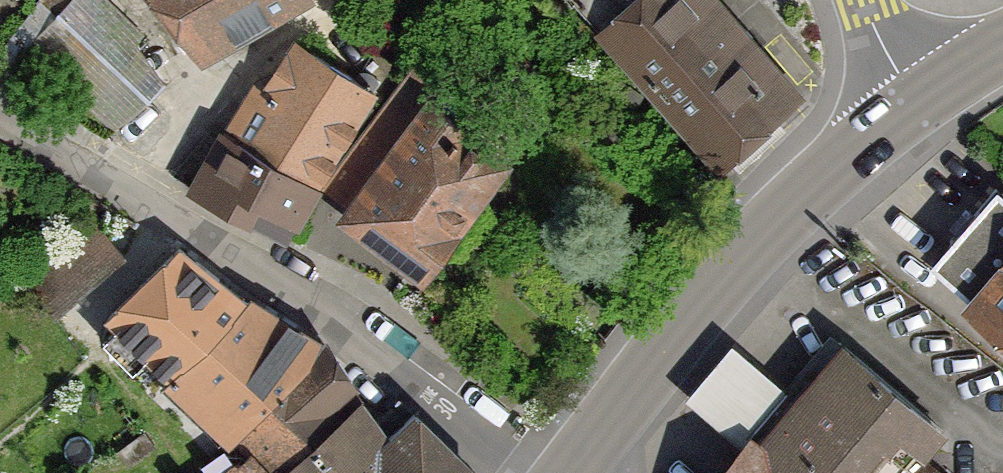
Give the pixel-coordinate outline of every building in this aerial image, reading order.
[(165,87),(138,50),(147,39),(102,0),(75,0),(25,58),(116,136),(165,87)] [(306,1),(306,0),(158,0),(196,65),(306,1)] [(802,95),(716,0),(619,0),(589,27),(719,170),(802,95)] [(261,99),(228,137),(321,185),(336,159),(374,92),(311,51),(261,99)] [(500,163),(517,140),(445,87),(436,98),(411,80),(379,123),(403,141),(347,217),(423,272),(451,234),(450,233),(501,164),(500,163)] [(287,240),(321,185),(228,137),(223,135),(192,190),(287,240)] [(931,263),(1002,325),(1002,192),(997,187),(975,213),(973,212),(952,235),(954,236),(931,263)] [(172,378),(245,300),(242,298),(179,249),(112,315),(109,317),(172,378)] [(235,433),(322,347),(320,345),(319,345),(245,300),(172,378),(230,432),(232,430),(235,433)] [(840,342),(795,396),(732,343),(685,398),(748,451),(729,472),(940,472),(917,453),(939,428),(840,342)] [(360,402),(322,347),(235,433),(255,454),(259,459),(261,457),(274,472),(282,472),(360,402)] [(387,440),(360,402),(282,472),(474,472),(466,466),(414,414),(387,440)] [(154,445),(144,431),(118,450),(128,464),(154,445)] [(261,457),(259,459),(255,454),(224,472),(274,472),(261,457)]
